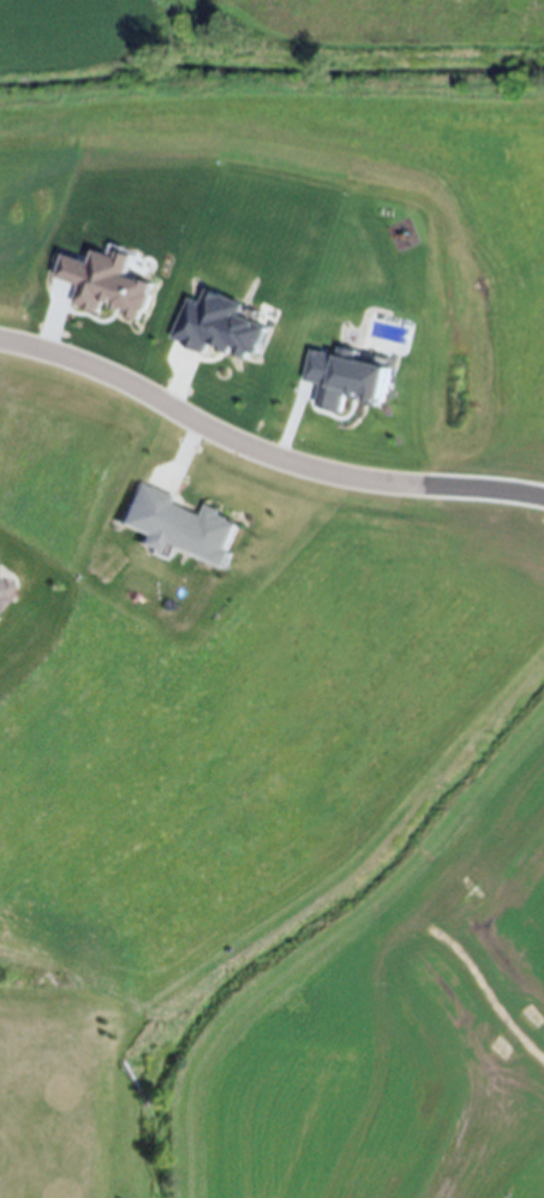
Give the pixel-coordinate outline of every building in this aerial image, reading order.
[(152,284),(127,277),(133,255),(121,252),(119,258),(95,251),(92,263),(66,256),(59,279),(80,285),(75,306),(101,313),(103,307),(142,319),(152,284)] [(267,327),(239,316),(243,305),(207,290),(201,304),(189,299),(171,340),(204,354),(209,343),(253,362),(267,327)] [(308,351),(302,382),(318,385),(314,408),(340,413),(343,398),(360,401),(359,405),(379,409),(387,367),(353,361),(355,352),(337,348),(335,356),(308,351)] [(121,526),(144,534),(140,545),(158,552),(160,545),(223,570),(230,552),(226,551),(237,521),(204,508),(201,516),(172,504),(174,497),(138,483),(121,526)] [(4,602),(4,595),(11,587),(0,577),(0,607),(4,602)]
